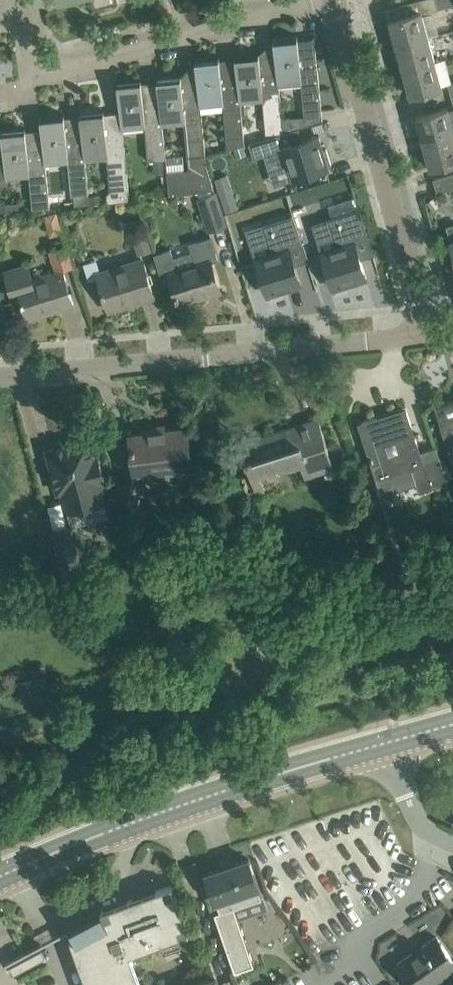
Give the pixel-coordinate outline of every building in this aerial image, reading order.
[(88,4),(93,7),(93,9),(95,8),(101,11),(104,6),(118,2),(118,0),(90,0),(88,4)] [(400,4),(403,16),(390,20),(396,43),(439,31),(433,10),(452,4),(452,0),(416,0),(400,4)] [(439,33),(439,31),(396,43),(403,69),(437,60),(430,36),(439,33)] [(274,37),(273,37),(273,39),(274,42),(275,51),(277,73),(277,76),(278,81),(279,81),(279,84),(300,82),(304,115),(304,116),(304,125),(311,123),(321,119),(323,119),(315,39),(314,40),(298,41),(298,37),(297,34),(296,35),(274,37)] [(236,59),(235,59),(237,78),(238,78),(240,97),(241,101),(256,99),(256,96),(262,95),(266,132),(284,131),(282,117),(279,84),(279,81),(278,81),(277,76),(277,73),(261,75),(259,57),(236,59)] [(437,60),(403,69),(410,95),(444,86),(437,60)] [(197,63),(195,63),(197,79),(198,96),(199,96),(200,101),(201,101),(201,106),(202,111),(223,109),(227,148),(245,142),(241,101),(240,97),(238,78),(237,78),(221,79),(220,61),(218,61),(197,63)] [(158,77),(157,77),(157,78),(157,81),(158,100),(161,121),(162,121),(162,124),(184,122),(188,156),(189,168),(167,170),(167,171),(169,194),(214,189),(206,156),(205,154),(202,111),(201,106),(201,101),(200,101),(199,96),(198,96),(197,79),(181,81),(181,75),(180,75),(158,77)] [(118,86),(117,86),(119,109),(121,124),(122,124),(123,124),(145,122),(149,159),(152,159),(165,158),(162,124),(162,121),(161,121),(158,100),(143,101),(141,84),(140,84),(118,86)] [(449,108),(416,116),(423,142),(452,133),(452,122),(449,108)] [(81,117),(80,117),(82,135),(84,155),(85,155),(107,153),(111,191),(108,194),(109,201),(131,199),(129,189),(123,124),(122,124),(121,124),(121,131),(106,133),(104,115),(103,115),(81,117)] [(42,121),(41,121),(41,127),(43,149),(44,149),(45,159),(67,157),(71,195),(75,194),(75,203),(90,202),(89,193),(85,155),(84,155),(82,135),(66,137),(65,119),(63,119),(42,121)] [(0,148),(0,185),(9,180),(6,176),(6,173),(29,171),(32,208),(50,207),(45,159),(44,149),(43,149),(28,151),(26,133),(25,133),(3,135),(2,135),(3,148),(0,148)] [(288,163),(293,179),(330,167),(329,165),(332,164),(327,148),(324,149),(319,134),(284,146),(280,133),(249,143),(254,158),(264,154),(269,169),(288,163)] [(423,142),(430,167),(452,161),(452,133),(423,142)] [(238,158),(247,154),(244,145),(234,148),(238,158)] [(167,170),(165,158),(152,159),(154,173),(167,171),(167,170)] [(452,173),(434,178),(437,192),(452,187),(452,173)] [(209,228),(227,223),(217,192),(199,198),(209,228)] [(237,208),(232,194),(220,198),(225,212),(237,208)] [(439,206),(433,198),(427,202),(434,210),(439,206)] [(368,236),(359,207),(329,217),(338,246),(322,251),(322,252),(333,288),(336,287),(337,290),(353,285),(352,282),(367,277),(361,258),(355,242),(368,238),(368,236)] [(52,233),(62,230),(57,212),(47,215),(52,233)] [(272,252),(256,257),(268,294),(269,294),(271,293),(271,296),(288,291),(287,288),(301,284),(290,248),(303,244),(293,213),(263,223),(272,252)] [(139,254),(153,250),(148,234),(135,238),(139,254)] [(220,290),(214,271),(211,261),(219,258),(212,235),(198,240),(200,247),(192,250),(197,264),(178,270),(173,256),(171,248),(154,253),(163,283),(165,283),(173,280),(177,291),(175,292),(177,297),(178,296),(180,303),(220,290)] [(55,249),(60,266),(72,262),(67,245),(57,248),(55,249)] [(155,296),(149,277),(143,257),(97,271),(103,291),(109,310),(111,309),(110,307),(139,298),(140,300),(155,296)] [(63,269),(59,270),(55,272),(35,278),(29,260),(5,269),(9,284),(15,303),(23,301),(28,318),(29,317),(29,314),(58,305),(59,308),(74,304),(68,284),(63,269)] [(436,407),(439,418),(445,437),(452,461),(452,402),(436,407)] [(377,479),(411,468),(419,491),(447,482),(444,473),(438,453),(423,459),(407,411),(378,420),(377,416),(358,422),(364,441),(377,479)] [(251,455),(246,457),(250,472),(243,474),(249,493),(265,488),(261,475),(301,462),(305,475),(334,466),(328,448),(329,447),(319,417),(246,440),(251,455)] [(191,466),(189,446),(187,426),(131,432),(135,472),(191,466)] [(57,445),(46,448),(58,492),(61,491),(66,510),(69,524),(71,523),(71,526),(108,516),(104,500),(106,500),(101,483),(105,482),(97,452),(95,453),(91,436),(72,441),(70,439),(56,442),(57,445)] [(122,510),(139,508),(136,478),(118,480),(122,510)] [(69,524),(52,528),(64,575),(83,570),(71,526),(71,523),(69,524)] [(394,547),(377,552),(391,594),(407,588),(394,547)] [(220,910),(215,912),(235,971),(254,964),(235,907),(262,897),(249,858),(207,872),(220,910)] [(102,911),(85,920),(70,928),(75,936),(71,937),(88,984),(142,984),(130,953),(189,932),(172,884),(101,910),(102,911)] [(261,924),(265,939),(289,934),(285,912),(254,919),(255,925),(261,924)] [(412,984),(435,984),(433,982),(452,968),(452,959),(437,936),(397,963),(412,984)] [(46,957),(42,949),(26,958),(30,965),(46,957)] [(217,975),(188,984),(221,984),(217,975)]
